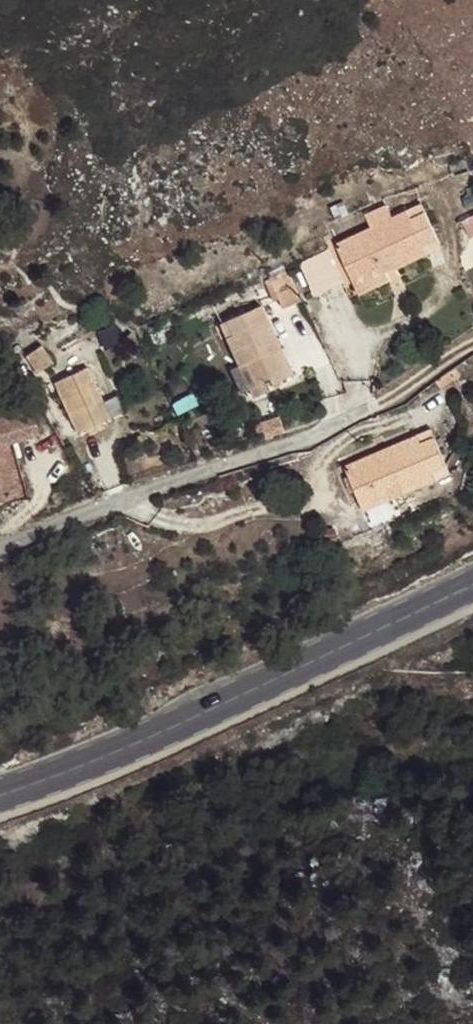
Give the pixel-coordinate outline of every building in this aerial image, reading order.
[(421,203),(392,217),(392,216),(371,225),(371,227),(335,243),(352,279),(383,265),(379,257),(388,252),(396,268),(442,247),(421,203)] [(392,216),(386,205),(365,214),(371,225),(392,216)] [(461,220),(470,238),(472,237),(472,215),(461,220)] [(302,262),(315,294),(344,282),(331,250),(302,262)] [(396,268),(388,252),(379,257),(383,265),(387,272),(396,268)] [(387,272),(383,265),(352,279),(359,293),(391,278),(387,272)] [(300,301),(286,270),(264,280),(272,301),(279,298),(283,308),(300,301)] [(281,350),(275,338),(271,340),(266,327),(269,325),(260,305),(226,321),(231,335),(226,336),(239,364),(245,362),(257,387),(266,383),(269,389),(274,387),(272,382),(284,378),(273,354),(281,350)] [(231,335),(226,321),(220,323),(226,336),(231,335)] [(275,338),(269,325),(266,327),(271,340),(275,338)] [(39,343),(23,353),(35,369),(50,358),(39,343)] [(291,374),(281,350),(273,354),(284,378),(291,374)] [(239,364),(229,369),(240,392),(250,388),(253,396),(269,389),(266,383),(257,387),(245,362),(239,364)] [(93,378),(87,364),(55,379),(78,430),(102,418),(86,382),(93,378)] [(454,365),(445,370),(435,378),(440,387),(460,374),(454,365)] [(110,415),(93,378),(86,382),(102,418),(110,415)] [(197,402),(192,392),(173,402),(178,412),(197,402)] [(264,437),(284,430),(278,415),(260,420),(260,422),(257,422),(255,423),(253,425),(254,428),(255,429),(257,431),(260,431),(263,430),(264,437)] [(435,436),(431,428),(418,434),(421,442),(435,436)] [(451,472),(435,436),(421,442),(418,434),(400,441),(404,449),(380,460),(376,452),(344,465),(361,502),(391,489),(395,496),(451,472)] [(404,449),(400,441),(376,452),(380,460),(404,449)] [(3,485),(2,480),(0,480),(0,500),(20,493),(16,480),(3,485)] [(391,489),(361,502),(365,509),(395,496),(391,489)]
